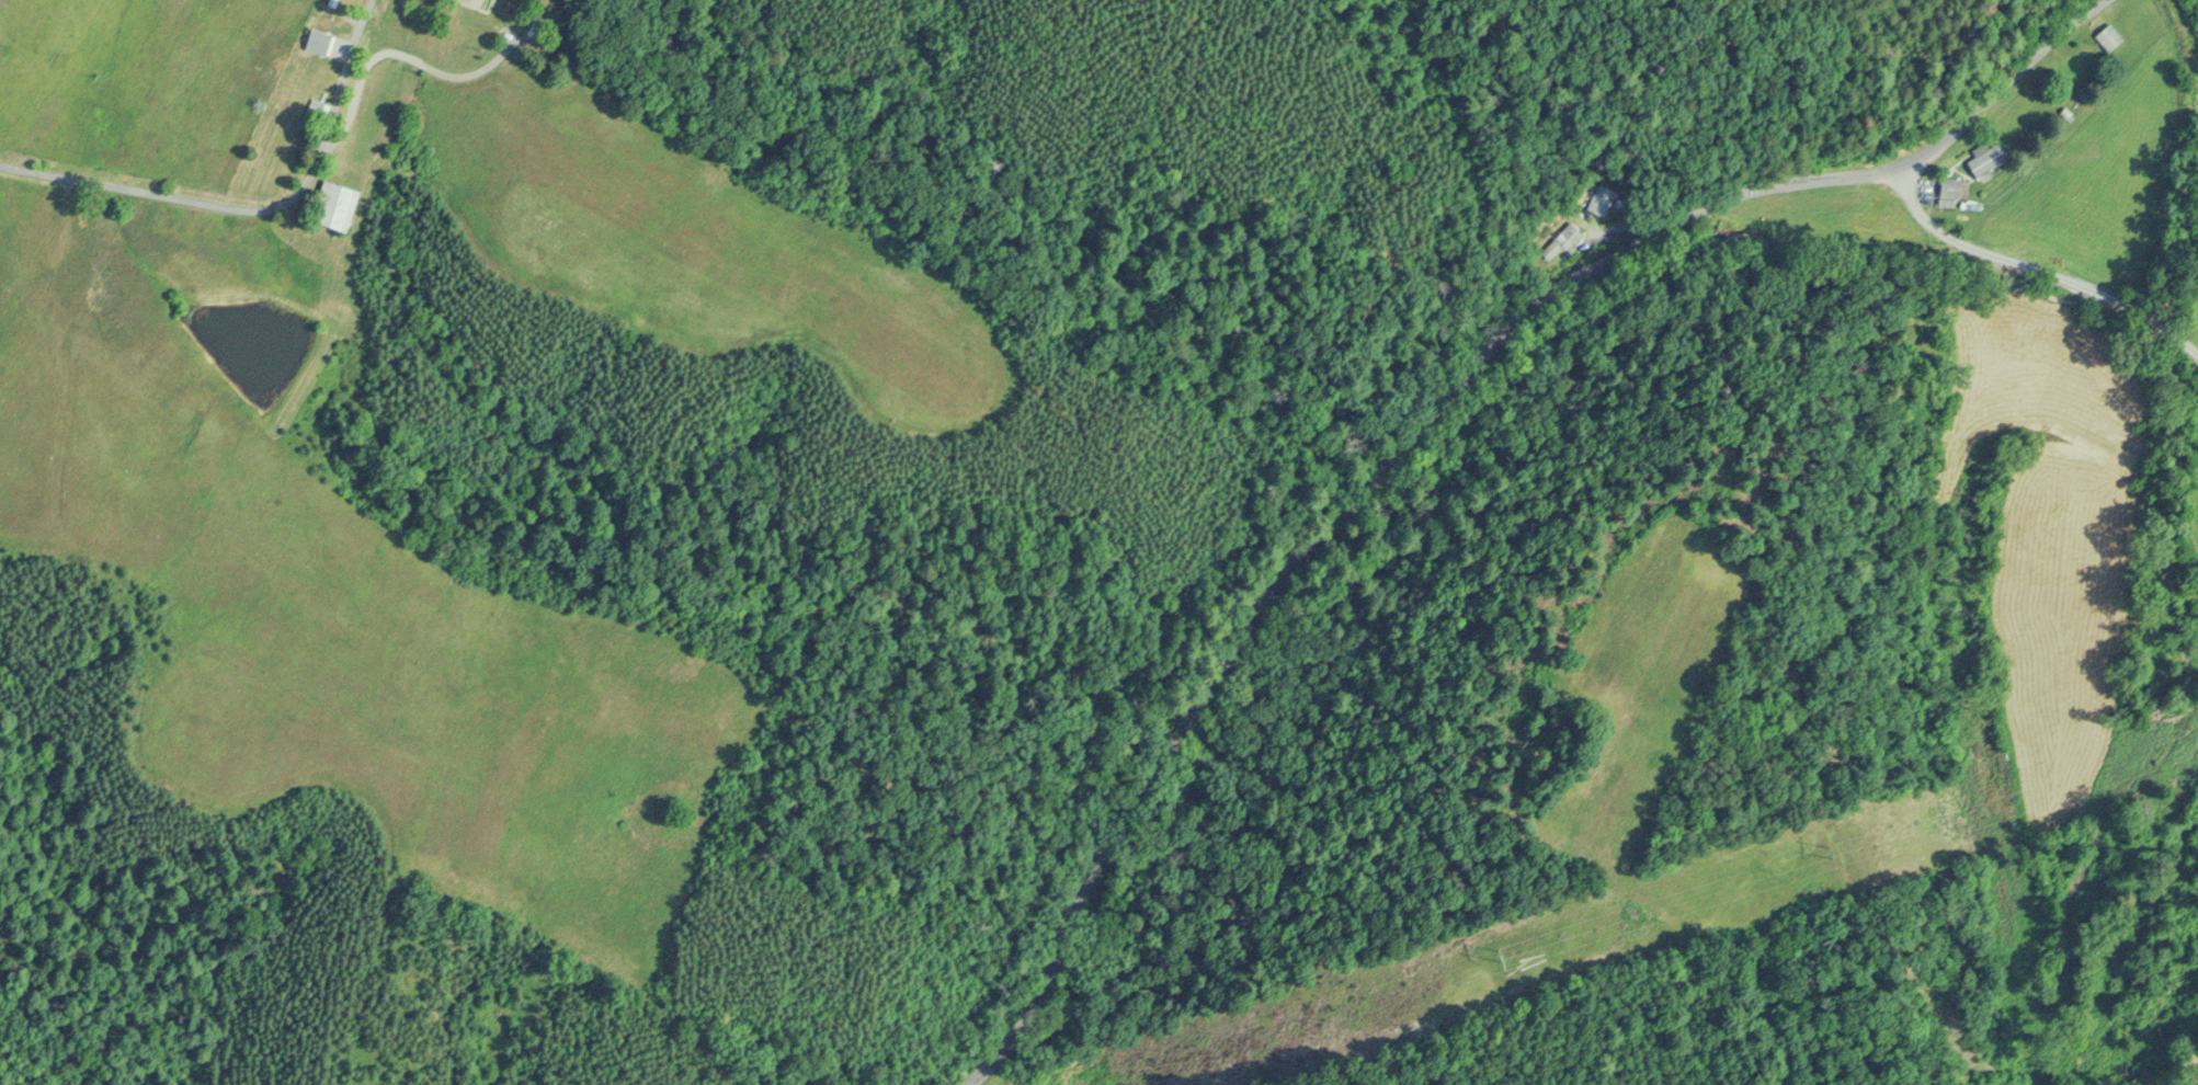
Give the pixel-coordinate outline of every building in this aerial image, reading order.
[(2091,34),(2105,51),(2120,38),(2106,21),(2091,34)] [(1964,159),(1974,177),(2006,160),(1995,141),(1987,146),(1984,141),(1968,149),(1972,155),(1964,159)] [(1957,176),(1938,176),(1938,204),(1957,204),(1957,176)] [(341,230),(355,189),(320,177),(306,218),(341,230)] [(1616,190),(1597,181),(1584,207),(1602,216),(1616,190)] [(1551,260),(1581,231),(1569,219),(1539,248),(1551,260)]
